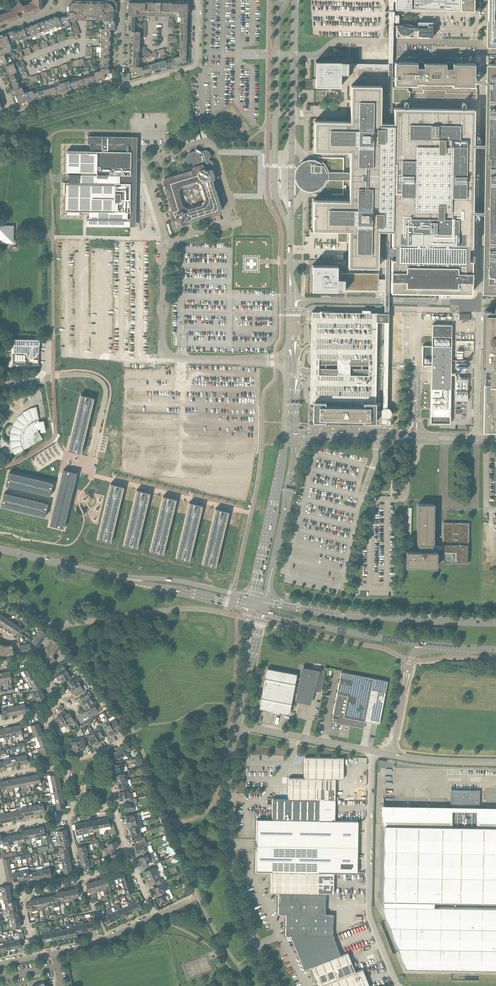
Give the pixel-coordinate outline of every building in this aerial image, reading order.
[(9,22),(17,19),(19,18),(22,17),(22,16),(20,16),(19,15),(25,11),(28,14),(33,12),(41,9),(41,4),(42,4),(42,0),(30,0),(30,2),(29,3),(30,4),(23,6),(20,2),(10,11),(9,10),(5,11),(0,13),(0,25),(1,27),(3,25),(2,24),(5,23),(6,24),(9,22)] [(394,10),(393,2),(396,2),(396,0),(388,0),(389,10),(389,11),(389,20),(389,63),(348,62),(348,69),(388,69),(388,123),(392,123),(393,79),(395,79),(395,76),(393,76),(393,62),(394,22),(395,22),(395,20),(394,20),(394,11),(394,10)] [(476,11),(476,0),(396,0),(396,2),(396,10),(462,11),(476,11)] [(91,1),(86,1),(78,1),(78,3),(73,2),(69,6),(69,11),(67,11),(67,16),(68,19),(75,20),(78,20),(84,20),(86,18),(86,16),(91,16),(96,16),(96,18),(98,20),(115,20),(115,4),(113,1),(91,1)] [(181,17),(187,17),(187,7),(185,4),(171,4),(171,3),(163,3),(161,3),(155,3),(153,3),(153,2),(145,2),(145,3),(132,3),(128,6),(128,15),(136,16),(181,17)] [(57,28),(61,27),(57,16),(53,18),(57,28)] [(62,29),(67,28),(63,17),(59,19),(58,16),(57,16),(61,27),(62,29)] [(71,26),(70,25),(68,19),(67,16),(63,17),(67,28),(71,26)] [(53,30),(57,28),(53,18),(49,19),(53,30)] [(48,31),(53,30),(49,19),(45,21),(48,31)] [(40,35),(45,33),(41,22),(36,24),(40,35)] [(36,36),(40,35),(36,24),(32,26),(36,36)] [(433,38),(433,37),(433,26),(430,26),(430,28),(415,28),(415,26),(413,25),(411,25),(408,24),(406,24),(404,25),(401,25),(400,26),(398,26),(396,26),(396,37),(433,38)] [(28,39),(32,38),(28,27),(24,29),(28,39)] [(23,41),(28,39),(24,29),(20,30),(23,41)] [(14,42),(18,41),(14,30),(10,32),(14,42)] [(19,43),(23,41),(20,30),(16,32),(15,30),(14,30),(18,41),(19,43)] [(10,44),(14,42),(10,32),(6,33),(10,44)] [(10,44),(6,33),(0,36),(0,56),(6,54),(6,53),(11,51),(12,49),(10,44)] [(99,38),(99,41),(99,45),(99,47),(101,47),(110,48),(110,45),(110,41),(110,38),(99,38)] [(175,65),(186,61),(180,56),(173,58),(175,65)] [(167,67),(175,65),(173,58),(165,60),(167,67)] [(424,64),(424,70),(424,83),(423,83),(423,100),(426,100),(426,98),(443,98),(443,100),(474,100),(477,101),(477,88),(474,88),(470,88),(470,86),(475,86),(475,69),(475,64),(474,64),(474,63),(473,63),(472,63),(471,63),(470,63),(469,63),(468,63),(467,63),(467,64),(452,63),(452,65),(452,62),(447,62),(447,65),(446,65),(446,64),(446,60),(435,60),(424,59),(424,63),(424,64)] [(159,69),(167,67),(165,60),(157,63),(159,69)] [(348,69),(348,66),(348,64),(348,62),(341,62),(316,61),(315,87),(341,87),(341,74),(348,74),(348,69)] [(7,71),(17,67),(15,62),(5,66),(7,71)] [(409,99),(423,100),(423,83),(424,83),(424,70),(424,64),(423,64),(423,62),(421,62),(418,62),(418,64),(417,64),(417,63),(413,63),(409,62),(407,62),(401,63),(395,63),(394,85),(398,85),(398,87),(393,87),(393,102),(409,103),(409,99)] [(151,71),(159,69),(157,63),(149,65),(151,71)] [(474,145),(487,146),(486,211),(480,211),(473,211),(473,213),(479,213),(480,213),(486,213),(485,293),(495,293),(495,64),(489,64),(488,82),(488,84),(487,144),(481,144),(474,144),(474,145)] [(142,74),(151,71),(149,65),(142,67),(140,67),(142,74)] [(8,75),(16,72),(19,71),(17,67),(7,71),(8,75)] [(132,77),(142,74),(140,67),(139,67),(133,67),(132,77)] [(100,71),(102,79),(105,78),(105,77),(106,77),(108,75),(108,73),(109,73),(109,69),(101,69),(101,71),(100,71)] [(10,80),(18,77),(16,72),(8,75),(8,76),(9,78),(10,80)] [(12,85),(20,82),(18,77),(10,80),(9,81),(11,83),(12,85)] [(14,90),(22,87),(20,82),(12,85),(13,87),(13,90),(14,90)] [(63,91),(66,91),(64,82),(59,84),(59,83),(58,83),(60,91),(61,92),(63,91)] [(389,301),(390,231),(392,231),(392,246),(395,246),(399,246),(443,247),(466,247),(469,247),(472,247),(473,213),(473,211),(474,145),(474,144),(474,109),(394,108),(394,123),(392,123),(388,123),(381,123),(381,86),(351,86),(351,122),(315,121),(314,151),(350,152),(350,172),(326,172),(326,171),(326,170),(325,169),(325,168),(324,167),(323,166),(322,165),(322,164),(321,164),(320,163),(319,162),(318,162),(318,161),(317,161),(316,161),(315,160),(314,160),(313,160),(312,160),(311,160),(310,160),(309,160),(308,160),(307,160),(306,161),(305,161),(304,162),(303,162),(302,163),(301,163),(300,164),(299,165),(298,166),(297,167),(297,168),(296,169),(296,170),(295,171),(295,172),(295,173),(295,174),(295,175),(295,176),(295,177),(295,178),(295,179),(295,180),(296,181),(296,182),(297,183),(297,184),(298,185),(299,186),(299,187),(300,188),(301,188),(302,189),(303,189),(304,190),(305,190),(306,191),(307,191),(308,191),(309,191),(310,191),(311,191),(313,191),(314,191),(315,191),(316,191),(317,190),(318,190),(319,189),(320,189),(321,188),(321,187),(322,187),(323,186),(324,185),(324,184),(325,183),(325,182),(326,181),(326,180),(350,180),(349,201),(313,200),(313,230),(349,231),(349,248),(348,267),(367,267),(367,272),(356,272),(341,271),(341,278),(345,278),(345,290),(385,291),(385,301),(385,308),(384,313),(312,312),(312,319),(310,404),(310,405),(310,407),(313,407),(313,401),(326,402),(326,406),(364,406),(364,402),(376,402),(377,322),(384,322),(383,410),(376,410),(376,412),(382,413),(382,414),(382,415),(383,415),(383,416),(384,417),(385,417),(385,418),(386,418),(387,418),(388,418),(389,418),(389,417),(390,417),(391,416),(391,415),(392,415),(392,414),(392,413),(392,412),(392,411),(391,411),(391,410),(391,409),(390,409),(389,408),(388,408),(387,408),(389,317),(389,313),(389,308),(389,301)] [(22,94),(24,93),(22,87),(14,90),(15,92),(15,95),(16,95),(22,94)] [(21,103),(24,103),(22,94),(16,95),(19,104),(21,103)] [(66,183),(66,211),(83,212),(89,212),(89,218),(86,218),(86,219),(86,226),(96,227),(130,227),(130,219),(128,219),(128,212),(130,212),(131,183),(129,183),(129,181),(130,181),(131,181),(131,180),(131,179),(131,178),(130,178),(129,178),(129,177),(129,175),(131,175),(131,173),(131,172),(131,169),(131,152),(129,152),(129,145),(131,145),(131,137),(88,136),(88,144),(87,151),(67,150),(66,174),(69,174),(69,181),(69,182),(66,182),(66,183)] [(191,223),(192,220),(206,216),(220,212),(221,209),(213,181),(215,178),(212,169),(214,166),(212,161),(209,160),(211,156),(210,152),(206,150),(201,151),(196,148),(194,151),(189,153),(186,159),(188,164),(194,167),(192,170),(164,178),(163,181),(171,209),(169,212),(172,221),(177,220),(180,222),(181,226),(191,223)] [(11,241),(11,229),(0,228),(0,240),(11,241)] [(466,261),(443,260),(438,260),(399,260),(399,246),(395,246),(395,260),(392,260),(391,291),(472,293),(472,261),(469,261),(469,247),(466,247),(466,261)] [(341,278),(338,278),(338,265),(312,265),(312,266),(312,290),(337,291),(337,290),(345,290),(345,278),(341,278)] [(485,311),(484,370),(483,380),(495,380),(495,311),(485,311)] [(431,423),(450,424),(452,325),(432,325),(431,423)] [(415,333),(405,333),(405,335),(408,335),(408,342),(415,342),(415,333)] [(468,347),(474,347),(474,334),(468,334),(468,339),(466,339),(466,346),(468,346),(468,347)] [(39,365),(39,352),(39,345),(35,345),(35,344),(35,343),(36,343),(36,342),(36,341),(35,341),(25,340),(14,339),(13,352),(13,365),(39,365)] [(455,401),(467,401),(468,377),(456,377),(455,401)] [(483,380),(483,415),(483,432),(492,432),(492,426),(495,426),(495,432),(495,380),(483,380)] [(81,395),(67,451),(81,454),(94,398),(81,395)] [(363,420),(363,422),(376,423),(376,412),(376,410),(376,402),(364,402),(364,406),(326,406),(326,402),(313,401),(313,407),(313,408),(313,411),(313,422),(325,422),(325,419),(339,420),(340,420),(342,421),(343,422),(345,422),(347,422),(348,421),(350,420),(363,420)] [(16,455),(29,447),(43,439),(38,430),(40,429),(41,432),(46,431),(44,422),(40,423),(37,408),(35,408),(31,409),(28,411),(24,413),(22,415),(19,418),(18,418),(17,421),(14,425),(14,424),(13,427),(12,432),(11,435),(11,439),(11,442),(12,447),(13,450),(15,454),(16,455)] [(77,473),(63,470),(50,525),(64,529),(77,473)] [(53,483),(9,473),(5,486),(50,497),(53,483)] [(111,483),(97,539),(111,543),(124,487),(111,483)] [(137,490),(123,545),(137,549),(150,493),(137,490)] [(48,504),(4,493),(1,507),(45,517),(48,504)] [(163,496),(150,552),(163,555),(177,499),(163,496)] [(189,502),(176,558),(190,561),(203,506),(189,502)] [(418,544),(418,546),(417,546),(417,547),(417,548),(417,549),(418,549),(418,551),(406,550),(406,567),(437,567),(437,551),(433,551),(433,550),(442,550),(442,564),(469,564),(469,523),(442,522),(442,545),(439,545),(439,544),(438,544),(437,544),(437,545),(433,545),(434,545),(435,504),(417,504),(417,544),(418,544)] [(215,508),(202,564),(216,568),(229,512),(215,508)] [(0,624),(5,627),(11,618),(10,617),(8,619),(5,617),(0,624)] [(5,627),(10,630),(14,623),(11,621),(12,619),(11,618),(5,627)] [(10,630),(14,633),(20,624),(19,623),(17,625),(14,623),(10,630)] [(14,633),(19,636),(23,629),(20,627),(21,625),(20,624),(14,633)] [(38,633),(44,638),(48,633),(38,627),(38,628),(40,630),(38,633)] [(41,642),(44,638),(38,633),(36,637),(33,635),(32,636),(41,642)] [(37,651),(39,647),(38,647),(41,642),(32,636),(32,637),(34,639),(32,642),(33,643),(32,645),(37,651)] [(49,644),(57,649),(61,644),(52,639),(49,644)] [(32,652),(37,651),(32,645),(31,645),(30,643),(26,644),(26,641),(24,641),(27,652),(32,651),(32,652)] [(14,655),(12,645),(7,646),(5,646),(0,644),(0,645),(0,655),(2,655),(9,656),(14,655)] [(45,650),(44,660),(47,665),(56,660),(53,655),(57,649),(49,644),(45,650)] [(54,673),(56,677),(69,670),(67,667),(65,668),(63,664),(55,669),(56,672),(54,673)] [(27,676),(34,672),(31,667),(24,671),(27,676)] [(299,687),(295,686),(297,674),(267,669),(260,708),(262,709),(262,708),(282,712),(282,713),(289,714),(294,689),(299,690),(297,700),(309,703),(312,689),(314,690),(318,671),(313,670),(312,671),(303,669),(299,687)] [(69,670),(56,677),(59,681),(62,680),(63,682),(73,677),(69,670)] [(29,681),(37,677),(34,672),(27,676),(29,681)] [(341,672),(335,704),(332,719),(333,719),(333,721),(335,722),(335,723),(364,728),(371,689),(385,692),(387,681),(341,672)] [(32,686),(39,682),(37,677),(29,681),(32,686)] [(68,687),(70,691),(82,684),(78,677),(69,682),(70,685),(68,687)] [(33,692),(40,688),(42,687),(39,682),(32,686),(35,691),(33,692)] [(82,684),(70,691),(72,695),(74,694),(76,696),(84,691),(82,687),(84,686),(82,684)] [(36,697),(43,693),(40,688),(33,692),(36,697)] [(43,693),(36,697),(39,702),(46,698),(43,693)] [(79,701),(81,705),(93,698),(92,695),(90,697),(88,693),(79,698),(81,700),(79,701)] [(86,708),(88,710),(97,705),(93,698),(81,705),(83,709),(86,708)] [(97,705),(88,710),(85,712),(87,716),(89,715),(91,717),(99,712),(97,709),(99,707),(97,705)] [(61,714),(68,726),(75,722),(69,713),(67,714),(65,711),(61,714)] [(66,728),(68,726),(61,714),(57,716),(58,718),(56,719),(61,728),(65,726),(66,728)] [(109,722),(116,734),(120,732),(118,729),(121,728),(115,718),(109,722)] [(111,737),(116,734),(109,722),(106,724),(107,726),(103,728),(108,736),(110,735),(111,737)] [(33,731),(40,729),(39,723),(31,726),(33,731)] [(93,731),(100,744),(104,741),(103,739),(105,738),(100,729),(96,732),(95,730),(93,731)] [(96,746),(100,744),(93,731),(86,735),(91,745),(94,743),(96,746)] [(38,741),(46,739),(44,733),(42,734),(34,736),(35,737),(37,736),(38,741)] [(76,739),(79,753),(84,752),(83,749),(86,748),(83,737),(76,739)] [(75,754),(79,753),(76,739),(73,740),(73,742),(69,743),(71,752),(74,752),(75,754)] [(121,757),(121,758),(126,755),(125,753),(130,750),(127,744),(124,746),(120,748),(121,749),(114,753),(116,756),(118,758),(121,757)] [(50,749),(42,752),(44,758),(52,755),(50,749)] [(304,778),(336,779),(343,779),(344,758),(304,757),(304,778)] [(120,771),(124,771),(122,761),(116,762),(117,765),(114,765),(115,772),(120,771)] [(117,782),(126,780),(128,780),(127,776),(130,776),(129,770),(124,771),(120,771),(121,774),(116,775),(117,782)] [(288,799),(320,800),(335,800),(336,779),(304,778),(289,778),(288,799)] [(11,791),(13,791),(11,780),(5,781),(7,789),(11,788),(11,791)] [(120,792),(128,790),(130,789),(129,784),(127,785),(126,780),(117,782),(118,789),(120,789),(120,792)] [(129,800),(134,798),(133,793),(129,793),(128,790),(120,792),(119,792),(120,799),(126,797),(127,800),(129,800)] [(466,790),(451,790),(450,827),(418,826),(419,821),(411,821),(411,826),(386,826),(384,910),(407,969),(495,970),(495,908),(435,907),(435,902),(464,903),(495,903),(495,828),(487,828),(487,822),(483,822),(483,828),(480,827),(480,790),(466,790)] [(134,798),(129,800),(130,802),(123,804),(124,807),(123,807),(124,811),(131,810),(131,811),(135,810),(134,806),(135,806),(134,804),(137,803),(136,798),(134,798)] [(272,820),(319,821),(320,800),(288,799),(273,799),(272,820)] [(134,824),(140,822),(141,822),(139,816),(135,817),(134,813),(125,816),(127,822),(133,820),(134,824)] [(256,847),(358,849),(358,821),(319,821),(272,820),(257,819),(256,847)] [(131,835),(140,832),(141,832),(140,828),(142,828),(140,822),(134,824),(133,824),(134,827),(129,829),(131,835)] [(83,834),(82,831),(81,823),(75,824),(77,836),(83,834)] [(140,844),(144,843),(146,842),(144,836),(141,836),(140,832),(131,835),(131,836),(131,839),(132,838),(133,841),(138,840),(140,844)] [(108,853),(114,851),(113,848),(118,846),(117,841),(107,844),(108,847),(106,847),(108,853)] [(142,856),(148,854),(150,853),(147,846),(145,847),(144,843),(140,844),(135,846),(135,847),(134,847),(135,850),(136,850),(137,853),(142,851),(144,855),(142,855),(142,856)] [(271,872),(334,873),(357,873),(358,849),(256,847),(256,872),(271,872)] [(111,857),(112,860),(122,857),(120,852),(115,853),(114,851),(108,853),(110,858),(111,857)] [(149,866),(155,864),(153,859),(150,860),(148,854),(142,856),(143,857),(139,858),(142,864),(147,863),(148,867),(149,866)] [(147,877),(159,872),(163,870),(160,862),(155,864),(149,866),(150,868),(144,871),(146,874),(147,877)] [(64,872),(61,872),(61,875),(73,872),(71,866),(63,868),(64,872)] [(30,881),(36,880),(34,868),(31,869),(32,871),(29,872),(28,867),(27,867),(30,878),(30,881)] [(157,883),(164,880),(163,877),(162,877),(159,872),(147,877),(150,883),(156,881),(157,883)] [(279,893),(326,894),(334,894),(334,873),(271,872),(271,893),(279,893)] [(122,883),(130,880),(128,874),(123,876),(123,874),(117,876),(119,883),(122,883)] [(104,891),(105,890),(102,879),(97,880),(99,889),(103,888),(104,891)] [(96,890),(99,889),(97,880),(91,882),(95,893),(97,893),(96,890)] [(123,888),(132,886),(130,880),(122,883),(123,888)] [(157,895),(165,891),(162,884),(166,883),(164,880),(157,883),(156,883),(158,886),(153,888),(156,895),(157,895)] [(93,894),(95,893),(91,882),(86,884),(89,892),(92,891),(93,894)] [(132,886),(123,888),(125,894),(133,891),(132,886)] [(165,891),(157,895),(158,897),(156,898),(160,905),(163,904),(164,904),(166,903),(165,903),(170,900),(167,893),(165,891)] [(286,914),(325,915),(326,894),(279,893),(278,914),(286,914)] [(133,903),(137,911),(142,908),(139,900),(138,898),(135,899),(136,902),(133,903)] [(132,913),(137,911),(133,903),(131,904),(130,902),(127,903),(132,913)] [(127,915),(132,913),(127,903),(125,904),(126,906),(123,907),(127,915)] [(122,918),(127,915),(123,907),(120,909),(119,906),(117,908),(122,918)] [(116,920),(122,918),(117,908),(114,909),(115,911),(113,912),(116,920)] [(111,923),(116,920),(113,912),(110,913),(109,911),(107,912),(111,923)] [(106,925),(111,923),(107,912),(104,914),(105,916),(102,917),(106,925)] [(291,935),(333,936),(333,915),(325,915),(286,914),(286,935),(291,935)] [(49,941),(55,940),(53,931),(50,932),(49,927),(47,927),(49,941)] [(16,948),(22,947),(21,942),(25,941),(23,933),(18,934),(19,937),(17,937),(17,939),(15,940),(16,948)] [(311,967),(340,955),(333,936),(291,935),(304,970),(311,967)] [(355,972),(348,953),(340,955),(311,967),(319,985),(320,985),(355,972)] [(363,971),(364,971),(364,969),(355,972),(320,985),(369,985),(363,971)]
